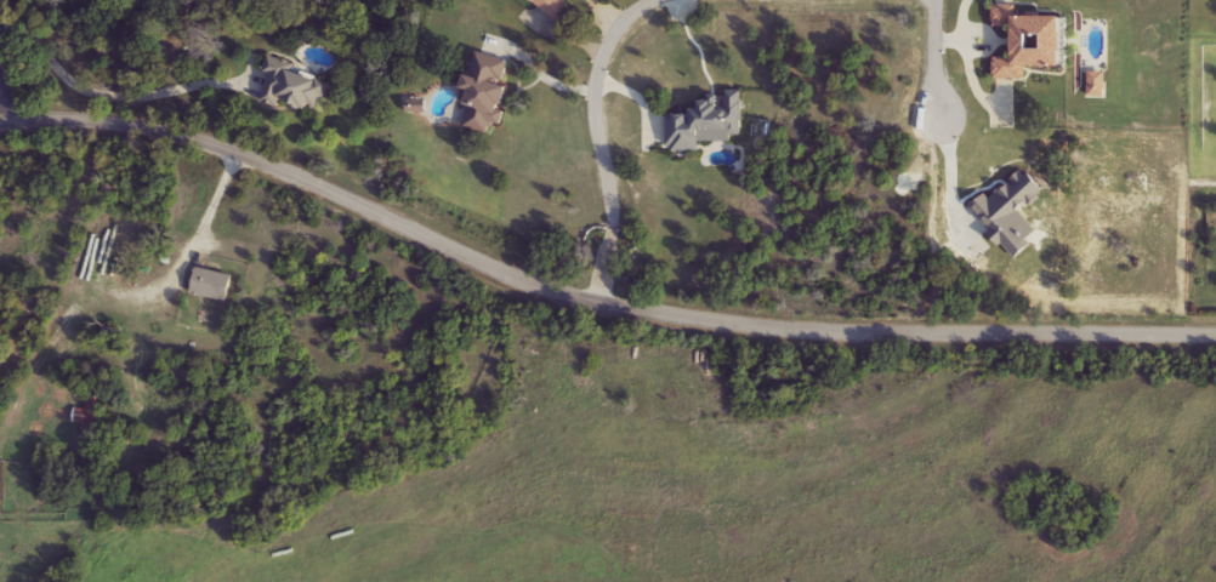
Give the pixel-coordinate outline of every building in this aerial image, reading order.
[(549,30),(530,0),(564,0),(573,15),(549,30)] [(512,90),(501,127),(493,125),(490,136),(465,129),(471,107),(462,104),(477,53),(511,63),(504,87),(512,90)] [(318,115),(284,99),(279,110),(261,102),(272,78),(263,74),(272,57),(333,85),(318,115)] [(192,293),(199,267),(235,278),(228,303),(192,293)] [(83,436),(84,423),(74,422),(74,410),(86,410),(87,384),(104,386),(102,438),(83,436)]
